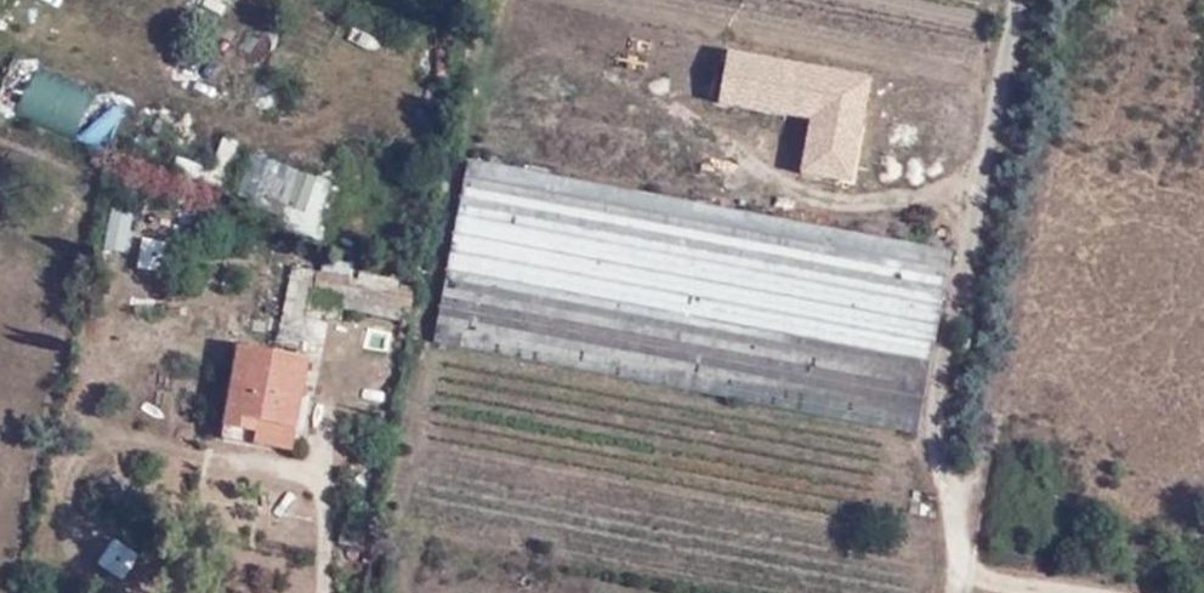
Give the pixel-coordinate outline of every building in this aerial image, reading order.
[(226,0),(202,0),(200,6),(222,13),(226,0)] [(808,117),(799,175),(853,183),(869,74),(725,54),(718,104),(808,117)] [(105,150),(124,103),(12,57),(0,86),(0,108),(105,150)] [(317,226),(334,179),(253,150),(236,197),(317,226)] [(949,251),(467,159),(432,341),(914,433),(949,251)] [(132,229),(133,207),(106,206),(105,251),(157,252),(157,230),(132,229)] [(237,347),(225,428),(217,443),(298,455),(313,359),(237,347)]
